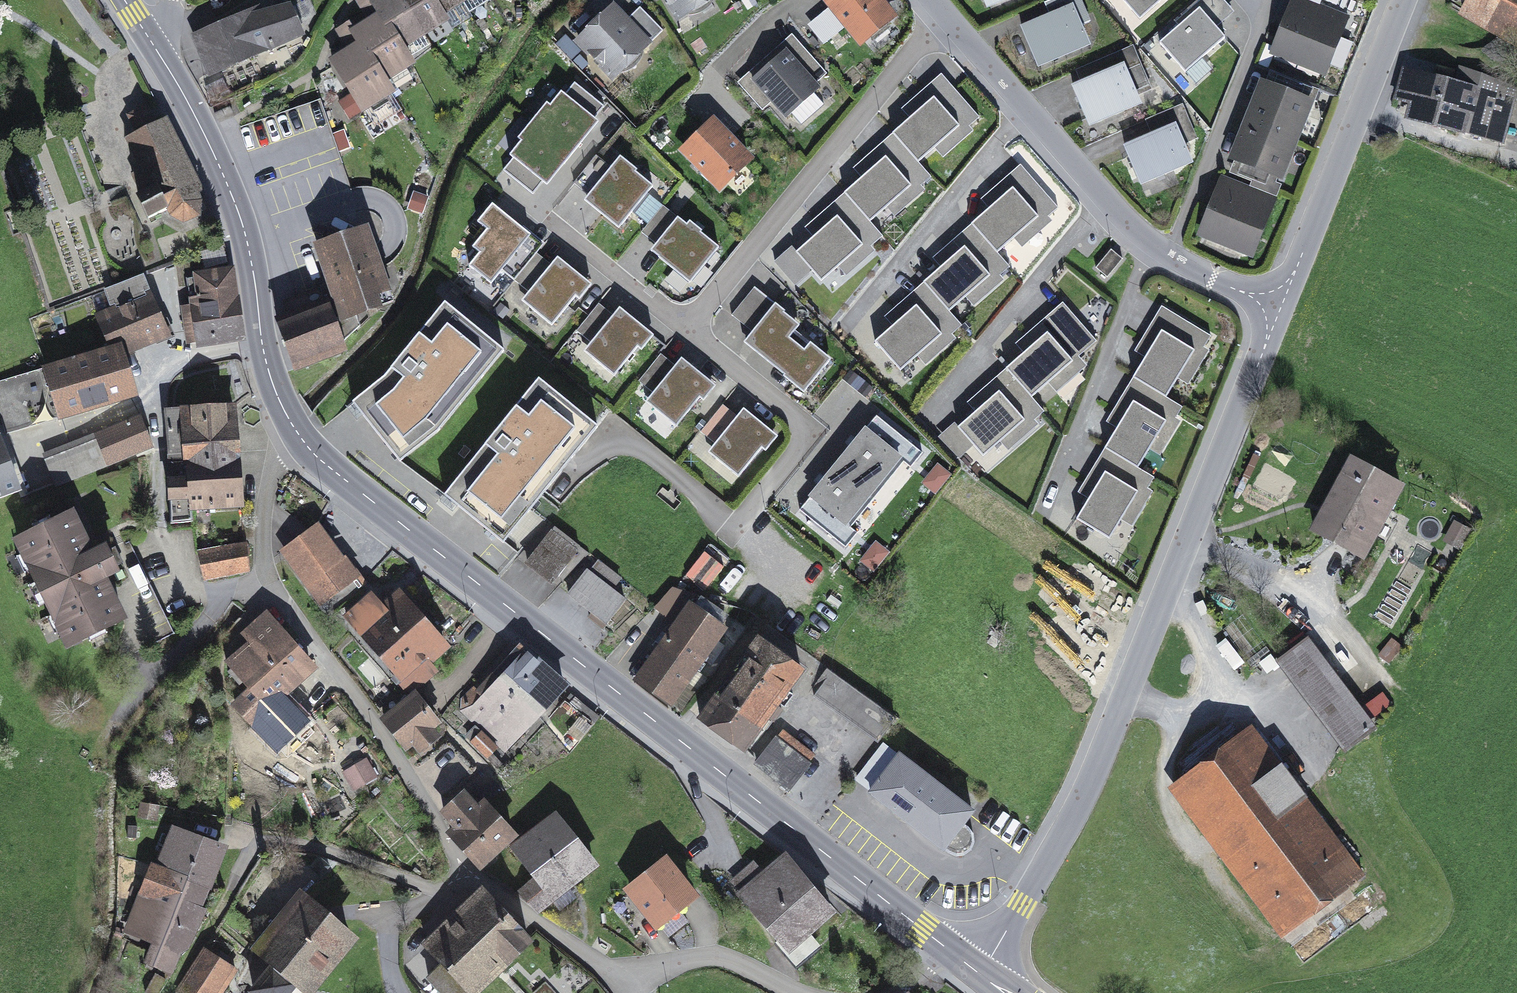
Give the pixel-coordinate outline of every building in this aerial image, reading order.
[(412,64),(402,47),(373,0),(363,0),(359,3),(367,15),(377,9),(380,14),(370,20),(354,30),(385,81),(386,80),(409,65),(412,64)] [(402,47),(405,45),(422,34),(424,33),(404,0),(373,0),(402,47)] [(433,0),(404,0),(424,33),(428,31),(445,20),(433,0)] [(469,13),(462,0),(433,0),(445,20),(447,19),(443,13),(462,1),(469,13)] [(469,13),(490,0),(462,0),(469,13)] [(678,17),(705,0),(668,0),(678,17)] [(892,17),(879,0),(831,0),(829,2),(831,6),(847,25),(861,42),(868,37),(885,22),(892,17)] [(1081,26),(1089,22),(1080,0),(1052,0),(1045,3),(1051,17),(1073,7),(1081,26)] [(1140,20),(1162,0),(1122,0),(1140,20)] [(1234,12),(1224,0),(1200,0),(1175,22),(1179,27),(1199,9),(1216,28),(1234,12)] [(1302,0),(1296,0),(1291,13),(1319,24),(1325,9),(1302,0)] [(1464,15),(1516,45),(1516,0),(1472,0),(1464,15)] [(445,20),(428,31),(433,40),(471,17),(469,13),(462,1),(443,13),(447,19),(445,20)] [(808,25),(823,45),(847,25),(831,6),(808,25)] [(194,37),(209,73),(301,33),(289,7),(261,14),(258,8),(200,33),(201,34),(194,37)] [(1071,52),(1068,46),(1086,38),(1081,26),(1073,7),(1051,17),(1022,29),(1035,60),(1042,57),(1044,63),(1071,52)] [(367,15),(370,20),(380,14),(377,9),(367,15)] [(648,45),(663,31),(642,9),(627,23),(613,9),(579,42),(612,76),(646,43),(648,45)] [(1160,43),(1185,72),(1202,58),(1225,38),(1216,28),(1199,9),(1179,27),(1160,43)] [(1291,13),(1277,49),(1324,68),(1344,17),(1325,9),(1319,24),(1291,13)] [(868,37),(872,42),(890,28),(885,22),(868,37)] [(363,110),(392,92),(385,81),(354,30),(350,24),(338,32),(349,50),(332,60),(353,93),(363,110)] [(412,55),(429,45),(422,34),(405,45),(412,55)] [(772,102),(753,80),(786,51),(797,41),(792,35),(737,83),(762,111),(772,102)] [(804,72),(815,61),(797,41),(786,51),(804,72)] [(1132,47),(1095,64),(1077,71),(1083,84),(1124,66),(1132,84),(1146,78),(1132,47)] [(1322,73),(1324,68),(1277,49),(1274,54),(1322,73)] [(815,84),(826,74),(815,61),(804,72),(786,51),(753,80),(772,102),(786,118),(791,113),(801,125),(824,105),(814,93),(819,89),(815,84)] [(1185,72),(1196,84),(1213,70),(1202,58),(1185,72)] [(386,80),(393,92),(417,77),(409,65),(386,80)] [(1120,105),(1138,97),(1137,95),(1150,89),(1146,78),(1132,84),(1124,66),(1083,84),(1073,88),(1087,119),(1093,116),(1096,122),(1122,110),(1120,105)] [(1479,117),(1474,135),(1502,143),(1516,91),(1462,70),(1457,83),(1403,70),(1396,96),(1411,101),(1406,117),(1465,133),(1469,115),(1479,117)] [(1265,87),(1287,96),(1293,82),(1271,73),(1265,87)] [(943,76),(941,74),(901,109),(910,119),(912,117),(906,109),(916,101),(922,108),(929,102),(922,94),(943,76)] [(895,136),(918,163),(934,148),(965,121),(969,126),(979,117),(943,76),(922,94),(929,102),(922,108),(916,101),(906,109),(912,117),(910,119),(892,134),(895,136)] [(1262,86),(1248,121),(1295,140),(1309,104),(1306,103),(1308,98),(1313,101),(1317,91),(1293,82),(1287,96),(1265,87),(1262,86)] [(547,103),(532,121),(573,154),(599,122),(594,119),(604,107),(575,83),(565,95),(561,92),(550,106),(547,103)] [(354,116),(363,110),(353,93),(343,99),(354,116)] [(1182,106),(1147,121),(1153,135),(1176,125),(1184,143),(1195,138),(1182,106)] [(153,125),(155,124),(146,107),(129,116),(137,133),(139,132),(139,127),(148,122),(153,125)] [(1465,133),(1474,135),(1479,117),(1469,115),(1465,133)] [(197,193),(201,191),(198,183),(165,120),(164,120),(155,124),(153,125),(148,122),(139,127),(139,132),(137,133),(127,138),(143,170),(132,175),(142,196),(138,198),(149,219),(168,209),(171,215),(184,222),(199,216),(200,201),(197,193)] [(547,185),(573,154),(532,121),(518,139),(521,142),(510,155),(513,158),(504,170),(533,194),(543,182),(547,185)] [(934,148),(943,158),(974,131),(969,126),(965,121),(934,148)] [(1278,174),(1281,175),(1295,140),(1248,121),(1234,156),(1237,158),(1259,166),(1253,180),(1251,185),(1276,195),(1280,186),(1274,183),(1278,174)] [(720,187),(749,159),(713,122),(684,150),(720,187)] [(1174,169),(1171,163),(1189,156),(1184,143),(1176,125),(1153,135),(1125,147),(1138,177),(1144,175),(1147,180),(1174,169)] [(874,167),(881,161),(874,154),(895,136),(892,134),(853,168),(862,178),(864,176),(857,169),(867,160),(874,167)] [(844,193),(870,222),(886,207),(917,181),(921,185),(930,177),(918,163),(895,136),(874,154),(881,161),(874,167),(867,160),(857,169),(864,176),(862,178),(844,193)] [(589,195),(584,201),(619,229),(632,212),(648,224),(663,206),(648,193),(653,187),(635,172),(637,170),(620,157),(611,168),(596,156),(574,183),(589,195)] [(1253,180),(1259,166),(1237,158),(1231,172),(1253,180)] [(1022,167),(1020,165),(981,199),(989,209),(991,207),(985,200),(994,191),(1001,198),(1008,192),(1001,185),(1022,167)] [(973,226),(997,253),(1013,238),(1044,212),(1048,216),(1058,208),(1022,167),(1001,185),(1008,192),(1001,198),(994,191),(985,200),(991,207),(989,209),(971,224),(973,226)] [(1248,189),(1225,179),(1218,194),(1242,204),(1248,189)] [(886,207),(895,217),(925,190),(921,185),(917,181),(886,207)] [(1218,194),(1204,230),(1251,249),(1272,198),(1248,189),(1242,204),(1218,194)] [(424,212),(429,195),(414,191),(409,208),(424,212)] [(867,242),(871,246),(882,236),(870,222),(844,193),(846,195),(826,213),(832,221),(825,227),(819,219),(809,228),(816,235),(813,237),(796,252),(812,270),(821,281),(838,267),(867,242)] [(825,227),(832,221),(826,213),(846,195),(844,193),(805,228),(813,237),(816,235),(809,228),(819,219),(825,227)] [(502,270),(515,280),(537,253),(524,243),(531,235),(522,228),(492,204),(478,222),(487,230),(473,247),(480,253),(469,266),(491,284),(502,270)] [(656,244),(651,251),(690,283),(720,247),(689,222),(687,225),(663,206),(648,224),(641,232),(656,244)] [(1013,238),(1022,248),(1053,221),(1048,216),(1044,212),(1013,238)] [(953,257),(960,251),(953,244),(973,226),(971,224),(932,258),(941,268),(943,266),(936,258),(946,250),(953,257)] [(537,253),(545,244),(523,226),(522,228),(531,235),(524,243),(537,253)] [(925,285),(949,312),(965,297),(996,270),(1000,275),(1009,267),(997,253),(973,226),(953,244),(960,251),(953,257),(946,250),(936,258),(943,266),(941,268),(923,283),(925,285)] [(1249,254),(1251,249),(1204,230),(1202,235),(1249,254)] [(375,296),(387,292),(379,269),(375,257),(371,247),(365,231),(318,247),(336,299),(327,302),(342,343),(369,318),(366,310),(378,306),(375,296)] [(838,267),(846,276),(875,251),(871,246),(867,242),(838,267)] [(200,266),(227,262),(224,247),(197,256),(200,266)] [(1111,250),(1096,268),(1107,277),(1123,259),(1111,250)] [(558,257),(551,265),(537,253),(515,280),(529,292),(522,301),(552,325),(576,297),(579,300),(592,285),(558,257)] [(965,297),(974,306),(1004,280),(1000,275),(996,270),(965,297)] [(188,280),(193,305),(184,307),(189,344),(240,337),(231,271),(197,276),(198,278),(188,280)] [(114,312),(98,319),(109,350),(116,348),(117,353),(167,332),(143,276),(105,291),(114,312)] [(904,316),(911,310),(905,302),(925,285),(923,283),(884,317),(893,326),(895,324),(888,317),(898,308),(904,316)] [(948,329),(952,334),(961,326),(949,312),(925,285),(905,302),(911,310),(904,316),(898,308),(888,317),(895,324),(893,326),(875,342),(900,371),(917,356),(948,329)] [(797,328),(773,309),(776,305),(755,287),(732,315),(752,332),(744,343),(804,392),(831,359),(810,343),(804,350),(789,338),(797,328)] [(290,316),(326,303),(320,289),(284,302),(290,316)] [(295,369),(345,351),(342,343),(327,302),(326,303),(290,316),(277,321),(295,369)] [(364,416),(392,452),(394,451),(429,423),(493,344),(494,343),(445,302),(384,377),(353,402),(353,403),(364,416)] [(1065,304),(1063,302),(1015,344),(1024,353),(1026,351),(1019,344),(1029,335),(1036,343),(1042,337),(1036,329),(1065,304)] [(613,316),(599,304),(577,331),(591,343),(584,352),(614,376),(638,347),(642,350),(654,335),(620,308),(613,316)] [(1008,371),(1031,397),(1048,383),(1079,356),(1096,341),(1065,304),(1036,329),(1042,337),(1036,343),(1029,335),(1019,344),(1026,351),(1024,353),(1006,369),(1008,371)] [(797,328),(799,325),(776,305),(773,309),(797,328)] [(1164,307),(1162,306),(1134,351),(1145,358),(1146,355),(1138,350),(1145,339),(1153,344),(1158,336),(1150,331),(1164,307)] [(1135,379),(1166,397),(1177,379),(1199,344),(1204,347),(1211,336),(1164,307),(1150,331),(1158,336),(1153,344),(1145,339),(1138,350),(1146,355),(1145,358),(1133,378),(1135,379)] [(917,356),(925,365),(956,339),(952,334),(948,329),(917,356)] [(402,460),(438,432),(503,352),(493,344),(429,423),(394,451),(402,460)] [(1177,379),(1188,385),(1209,350),(1204,347),(1199,344),(1177,379)] [(46,369),(47,370),(61,416),(131,396),(117,353),(116,348),(109,350),(46,369)] [(681,358),(675,366),(661,354),(639,381),(653,393),(646,402),(676,426),(700,398),(704,401),(716,386),(681,358)] [(1048,383),(1056,392),(1087,365),(1079,356),(1048,383)] [(987,402),(994,395),(988,388),(1008,371),(1006,369),(967,402),(975,412),(977,410),(971,403),(981,394),(987,402)] [(0,384),(0,422),(4,434),(61,416),(47,370),(0,384)] [(851,371),(844,380),(865,395),(872,387),(851,371)] [(1031,415),(1035,419),(1044,412),(1031,397),(1008,371),(988,388),(994,395),(987,402),(981,394),(971,403),(977,410),(975,412),(958,427),(973,445),(983,456),(1000,442),(1031,415)] [(1125,414),(1130,407),(1121,402),(1135,379),(1133,378),(1106,422),(1117,428),(1118,426),(1110,421),(1117,409),(1125,414)] [(458,506),(503,543),(505,541),(546,491),(598,427),(539,379),(444,495),(458,506)] [(1107,450),(1138,468),(1149,449),(1170,414),(1176,418),(1182,407),(1166,397),(1135,379),(1121,402),(1130,407),(1125,414),(1117,409),(1110,421),(1118,426),(1117,428),(1105,448),(1107,450)] [(357,421),(364,416),(353,403),(347,408),(357,421)] [(766,451),(778,436),(744,409),(737,416),(723,405),(701,432),(715,444),(708,452),(738,477),(762,448),(766,451)] [(167,411),(170,449),(188,448),(187,440),(190,440),(207,447),(209,447),(210,455),(236,453),(233,407),(167,411)] [(1149,449),(1160,456),(1181,421),(1176,418),(1170,414),(1149,449)] [(1000,442),(1008,451),(1039,424),(1035,419),(1031,415),(1000,442)] [(911,468),(923,453),(877,416),(855,442),(824,480),(800,510),(846,548),(857,533),(849,526),(902,461),(911,468)] [(49,453),(60,482),(152,446),(141,418),(49,453)] [(959,458),(973,445),(958,427),(955,424),(940,436),(959,458)] [(0,440),(0,495),(18,488),(0,440)] [(187,440),(188,448),(170,449),(170,451),(186,450),(188,469),(171,470),(170,480),(238,477),(236,453),(210,455),(209,447),(207,447),(190,440),(187,440)] [(1097,485),(1102,477),(1093,472),(1107,450),(1105,448),(1078,492),(1089,499),(1090,496),(1082,491),(1088,480),(1097,485)] [(1142,485),(1147,488),(1154,478),(1138,468),(1107,450),(1093,472),(1102,477),(1097,485),(1088,480),(1082,491),(1090,496),(1089,499),(1076,519),(1109,539),(1121,520),(1142,485)] [(1381,505),(1387,508),(1399,487),(1352,461),(1314,529),(1355,551),(1381,505)] [(949,475),(938,466),(923,483),(935,492),(949,475)] [(193,521),(192,507),(240,504),(238,477),(170,480),(171,523),(193,521)] [(1121,520),(1132,526),(1153,491),(1147,488),(1142,485),(1121,520)] [(453,512),(458,506),(444,495),(439,501),(453,512)] [(1355,551),(1362,555),(1387,508),(1381,505),(1355,551)] [(62,631),(68,644),(87,635),(104,627),(122,618),(102,577),(116,571),(114,566),(107,552),(105,548),(92,555),(72,514),(53,523),(36,532),(18,541),(24,553),(32,569),(38,582),(48,602),(54,615),(62,631)] [(33,525),(36,532),(53,523),(50,517),(33,525)] [(314,528),(285,549),(311,583),(339,562),(314,528)] [(551,533),(528,562),(553,581),(575,552),(551,533)] [(876,543),(862,561),(873,569),(887,552),(876,543)] [(248,570),(246,544),(198,552),(204,579),(248,570)] [(115,548),(107,552),(114,566),(122,562),(115,548)] [(25,573),(32,569),(24,553),(17,557),(25,573)] [(688,576),(704,588),(721,566),(705,555),(688,576)] [(311,583),(334,615),(367,591),(343,559),(339,562),(311,583)] [(625,599),(587,570),(568,594),(591,612),(606,623),(625,599)] [(39,607),(48,602),(38,582),(29,586),(39,607)] [(711,609),(694,598),(697,595),(672,587),(655,607),(675,625),(668,635),(662,631),(655,641),(661,645),(695,670),(696,669),(700,672),(705,664),(701,661),(724,631),(706,618),(711,609)] [(371,597),(347,618),(367,641),(375,634),(390,634),(415,613),(399,594),(383,609),(371,597)] [(591,612),(587,617),(603,629),(607,624),(606,623),(591,612)] [(250,690),(275,665),(295,648),(266,613),(245,632),(252,641),(227,663),(232,669),(228,672),(239,685),(243,682),(250,690)] [(427,664),(445,647),(436,636),(415,613),(390,634),(375,634),(367,641),(390,668),(412,692),(435,673),(427,664)] [(55,634),(62,631),(54,615),(47,618),(55,634)] [(87,635),(90,641),(107,633),(104,627),(87,635)] [(774,723),(783,712),(777,707),(779,704),(788,692),(803,673),(761,641),(701,719),(743,750),(768,718),(774,723)] [(1278,663),(1344,750),(1372,729),(1306,642),(1278,663)] [(516,695),(537,714),(564,687),(520,645),(512,654),(494,674),(515,696),(516,695)] [(636,680),(671,704),(687,681),(695,670),(661,645),(636,680)] [(235,704),(277,746),(297,726),(270,700),(311,666),(295,648),(275,665),(250,690),(235,704)] [(878,742),(895,718),(831,672),(814,696),(878,742)] [(462,712),(502,748),(537,714),(516,695),(515,696),(494,674),(478,691),(474,688),(463,699),(462,712)] [(671,704),(681,711),(697,688),(687,681),(671,704)] [(779,704),(786,709),(795,697),(788,692),(779,704)] [(437,737),(430,728),(437,723),(415,695),(384,719),(407,747),(413,742),(420,750),(437,737)] [(468,737),(487,756),(496,747),(477,728),(468,737)] [(1316,845),(1332,832),(1255,729),(1238,741),(1316,845)] [(789,788),(807,765),(806,763),(812,755),(782,731),(757,763),(789,788)] [(1362,872),(1332,832),(1316,845),(1238,741),(1187,780),(1294,922),(1362,872)] [(857,777),(873,789),(897,758),(882,746),(857,777)] [(963,823),(972,811),(899,755),(897,758),(873,789),(870,792),(948,853),(956,856),(964,855),(971,850),(974,842),(973,834),(963,823)] [(356,777),(361,786),(376,777),(365,760),(355,766),(360,775),(356,777)] [(354,790),(361,786),(356,777),(360,775),(355,766),(344,773),(354,790)] [(493,780),(473,791),(483,803),(504,791),(493,780)] [(1278,934),(1294,922),(1187,780),(1171,792),(1278,934)] [(451,833),(480,865),(513,835),(483,803),(477,809),(463,795),(444,812),(457,827),(451,833)] [(142,804),(140,816),(156,819),(158,806),(142,804)] [(534,878),(517,891),(537,912),(552,901),(569,888),(595,868),(553,815),(524,838),(521,833),(508,843),(534,878)] [(160,860),(173,865),(170,873),(203,886),(207,875),(212,878),(223,850),(172,830),(169,839),(163,852),(160,860)] [(169,839),(162,836),(157,849),(163,852),(169,839)] [(756,878),(740,892),(765,921),(809,884),(785,855),(763,874),(761,871),(755,876),(756,878)] [(319,856),(312,867),(322,874),(330,864),(319,856)] [(155,866),(170,873),(173,865),(160,860),(155,866)] [(630,890),(656,922),(692,894),(666,862),(630,890)] [(740,892),(756,878),(755,876),(761,871),(754,864),(732,882),(740,892)] [(205,909),(194,905),(203,886),(170,873),(155,866),(146,892),(143,891),(134,913),(160,924),(153,942),(155,943),(180,953),(181,954),(187,948),(205,909)] [(807,931),(832,911),(809,884),(765,921),(781,940),(787,948),(807,931)] [(552,901),(560,911),(577,898),(569,888),(552,901)] [(427,977),(443,992),(471,992),(527,939),(526,938),(509,921),(513,917),(503,907),(499,911),(481,892),(455,918),(450,913),(442,922),(447,927),(426,947),(442,963),(427,977)] [(656,922),(668,938),(687,923),(679,913),(696,900),(692,894),(656,922)] [(345,935),(301,899),(276,929),(271,935),(256,953),(267,962),(273,967),(259,985),(254,991),(256,992),(285,992),(293,984),(304,992),(305,992),(345,944),(347,946),(353,939),(347,934),(345,935)] [(127,931),(153,942),(160,924),(134,913),(127,931)] [(271,935),(276,929),(267,921),(261,928),(271,935)] [(781,940),(776,944),(797,968),(806,961),(798,951),(802,948),(799,945),(806,940),(816,952),(821,948),(807,931),(787,948),(781,940)] [(798,951),(806,961),(816,952),(806,940),(799,945),(802,948),(798,951)] [(155,943),(145,966),(168,979),(176,964),(180,953),(155,943)] [(235,967),(204,949),(178,990),(182,992),(218,992),(235,967)] [(252,979),(259,985),(273,967),(267,962),(252,979)] [(165,978),(155,973),(145,992),(147,992),(157,992),(165,978)] [(304,992),(293,984),(285,992),(303,992),(304,992)] [(536,992),(552,992),(545,985),(536,992)]
